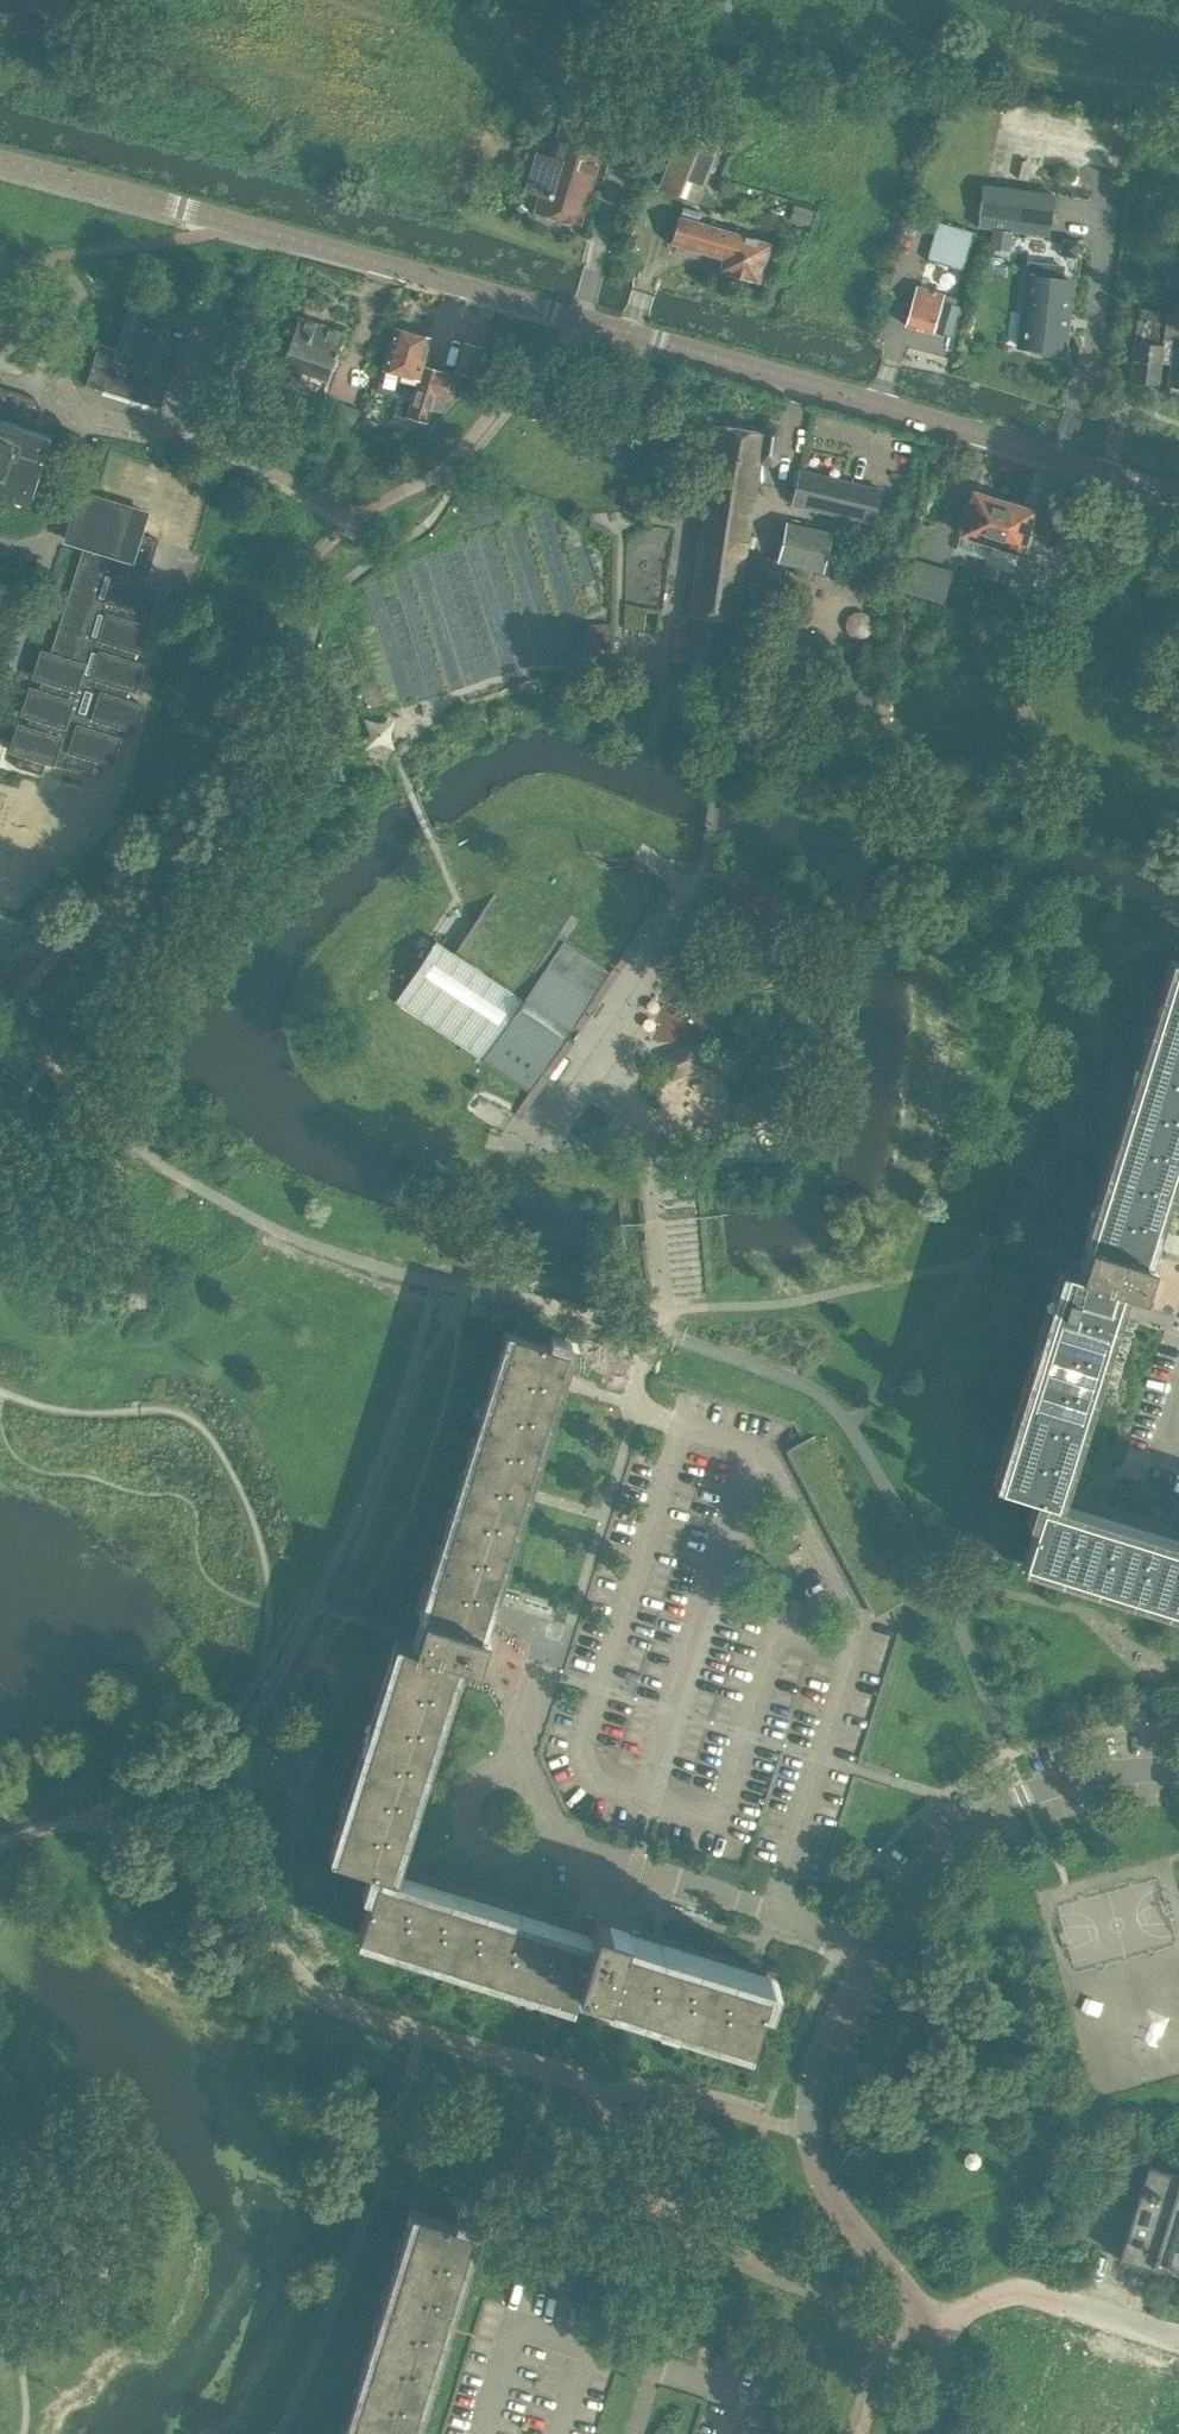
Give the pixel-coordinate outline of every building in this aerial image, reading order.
[(578,226),(589,190),(584,188),(587,178),(592,180),(600,153),(585,149),(590,134),(562,126),(551,158),(538,154),(531,173),(545,178),(540,197),(535,213),(578,226)] [(683,129),(660,187),(696,201),(719,143),(683,129)] [(984,187),(980,215),(1051,225),(1055,197),(984,187)] [(1014,220),(980,215),(978,230),(992,232),(990,249),(1010,251),(1014,220)] [(759,282),(771,245),(679,217),(670,245),(723,260),(720,270),(759,282)] [(925,261),(962,271),(972,234),(936,224),(925,261)] [(1077,242),(1058,240),(1057,250),(1076,252),(1077,242)] [(1025,277),(1021,314),(1017,347),(1031,348),(1031,353),(1036,354),(1041,355),(1045,355),(1051,355),(1051,351),(1065,352),(1070,282),(1061,281),(1062,268),(1029,264),(1027,277),(1025,277)] [(159,408),(180,343),(162,337),(174,300),(135,287),(116,349),(98,343),(90,368),(85,385),(102,391),(104,391),(140,403),(159,408)] [(952,338),(960,306),(942,301),(943,295),(917,287),(905,326),(932,334),(932,332),(952,338)] [(1166,347),(1162,347),(1156,346),(1159,325),(1157,324),(1158,312),(1138,310),(1129,380),(1158,385),(1161,363),(1165,364),(1166,347)] [(1166,314),(1162,347),(1166,347),(1165,364),(1169,365),(1167,386),(1178,387),(1178,315),(1166,314)] [(319,401),(339,344),(343,335),(298,319),(274,385),(319,401)] [(422,367),(430,339),(411,333),(408,330),(401,328),(398,329),(394,328),(382,368),(420,381),(409,417),(425,422),(430,407),(439,409),(444,396),(451,398),(456,377),(441,372),(422,367)] [(482,349),(464,344),(456,371),(474,377),(482,349)] [(31,495),(47,442),(15,432),(17,424),(22,425),(25,416),(35,419),(39,406),(35,399),(0,388),(0,485),(31,495)] [(733,623),(755,485),(758,462),(771,463),(776,459),(780,436),(777,428),(768,426),(763,434),(719,427),(689,616),(695,617),(692,634),(685,677),(717,682),(727,622),(733,623)] [(874,525),(881,492),(797,472),(794,488),(790,505),(874,525)] [(990,545),(1003,501),(1001,501),(998,496),(990,494),(986,496),(982,495),(973,492),(966,517),(962,516),(957,532),(960,533),(960,536),(990,545)] [(18,725),(10,751),(18,753),(15,765),(41,774),(45,762),(53,764),(56,754),(66,758),(64,764),(66,765),(66,764),(90,772),(95,760),(111,765),(118,740),(123,741),(126,729),(135,732),(143,705),(126,700),(130,690),(134,691),(142,665),(134,662),(137,651),(141,653),(149,626),(141,624),(144,614),(148,615),(156,588),(145,585),(158,540),(139,535),(146,513),(96,497),(81,493),(66,541),(83,546),(53,643),(61,646),(58,657),(41,652),(33,678),(42,680),(38,691),(30,688),(22,714),(30,717),(26,728),(18,725)] [(1026,535),(1034,511),(1032,510),(1021,507),(1018,502),(1010,500),(1005,502),(1003,501),(990,545),(1021,555),(1021,552),(1026,553),(1031,537),(1026,535)] [(821,572),(830,535),(786,524),(778,562),(821,572)] [(913,563),(905,591),(942,602),(951,574),(913,563)] [(609,625),(589,625),(589,648),(610,648),(609,625)] [(780,655),(780,657),(813,665),(816,650),(817,645),(784,638),(780,655)] [(394,720),(363,720),(363,750),(394,750),(394,720)] [(436,941),(396,1002),(536,1096),(537,1095),(530,1091),(538,1079),(545,1083),(548,1078),(542,1073),(557,1051),(563,1055),(577,1034),(571,1029),(580,1016),(587,1020),(590,1015),(583,1011),(586,1007),(593,1011),(599,1002),(592,998),(608,974),(614,978),(619,971),(613,967),(620,957),(626,961),(632,952),(625,948),(636,932),(642,936),(644,934),(553,873),(526,915),(494,894),(454,953),(436,941)] [(1178,1149),(1178,962),(1175,960),(1086,1246),(1077,1274),(1064,1269),(997,1484),(1033,1496),(1059,1504),(1115,1324),(1110,1323),(1121,1289),(1126,1291),(1126,1290),(1143,1295),(1152,1265),(1144,1262),(1178,1149)] [(446,1694),(457,1660),(481,1668),(491,1635),(481,1632),(569,1349),(512,1331),(414,1645),(401,1641),(372,1731),(333,1855),(369,1867),(395,1875),(451,1696),(446,1694)] [(1059,1504),(1033,1496),(1026,1520),(1034,1523),(1023,1560),(1178,1609),(1178,1541),(1059,1504)] [(767,1982),(626,1938),(629,1927),(596,1917),(588,1941),(555,1931),(557,1925),(395,1875),(369,1867),(361,1892),(369,1894),(358,1931),(372,1935),(573,1999),(577,1986),(749,2040),(767,1982)] [(1147,2164),(1118,2257),(1158,2270),(1159,2265),(1178,2272),(1178,2173),(1147,2164)] [(474,2229),(417,2211),(372,2352),(347,2433),(410,2433),(474,2229)] [(596,2308),(606,2276),(573,2266),(563,2298),(596,2308)]
